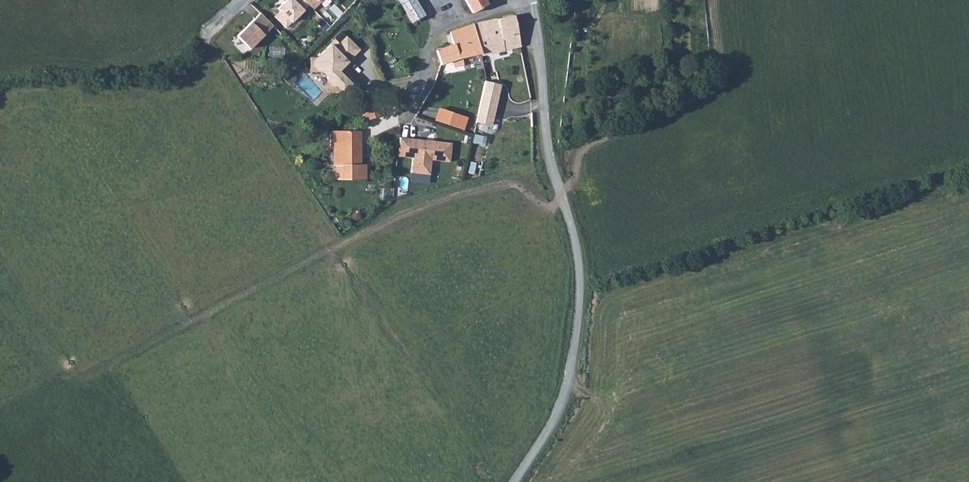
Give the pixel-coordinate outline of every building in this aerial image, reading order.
[(278,8),(292,22),(309,5),(305,0),(295,0),(295,1),(294,0),(287,0),(278,8)] [(309,5),(314,9),(323,0),(305,0),(309,5)] [(425,15),(416,0),(410,0),(402,4),(413,23),(425,15)] [(486,0),(466,0),(473,12),(488,3),(486,0)] [(274,26),(261,13),(238,37),(250,49),(274,26)] [(463,58),(520,44),(514,15),(484,21),(484,20),(478,21),(479,27),(476,27),(474,23),(450,31),(453,43),(436,49),(441,64),(453,61),(455,67),(465,64),(463,58)] [(339,43),(335,39),(316,58),(310,58),(310,71),(322,71),(327,76),(327,89),(331,92),(337,92),(340,90),(342,91),(353,80),(343,70),(355,59),(353,57),(360,50),(347,36),(339,43)] [(353,80),(342,91),(346,96),(351,96),(360,87),(353,80)] [(485,81),(477,121),(491,124),(499,84),(485,81)] [(378,96),(359,103),(366,120),(385,113),(378,96)] [(434,120),(464,130),(468,116),(438,106),(434,120)] [(360,130),(333,130),(334,149),(334,167),(336,167),(336,181),(365,180),(365,166),(360,166),(360,130)] [(451,140),(399,136),(397,155),(412,156),(411,171),(431,172),(432,158),(450,159),(451,140)]
